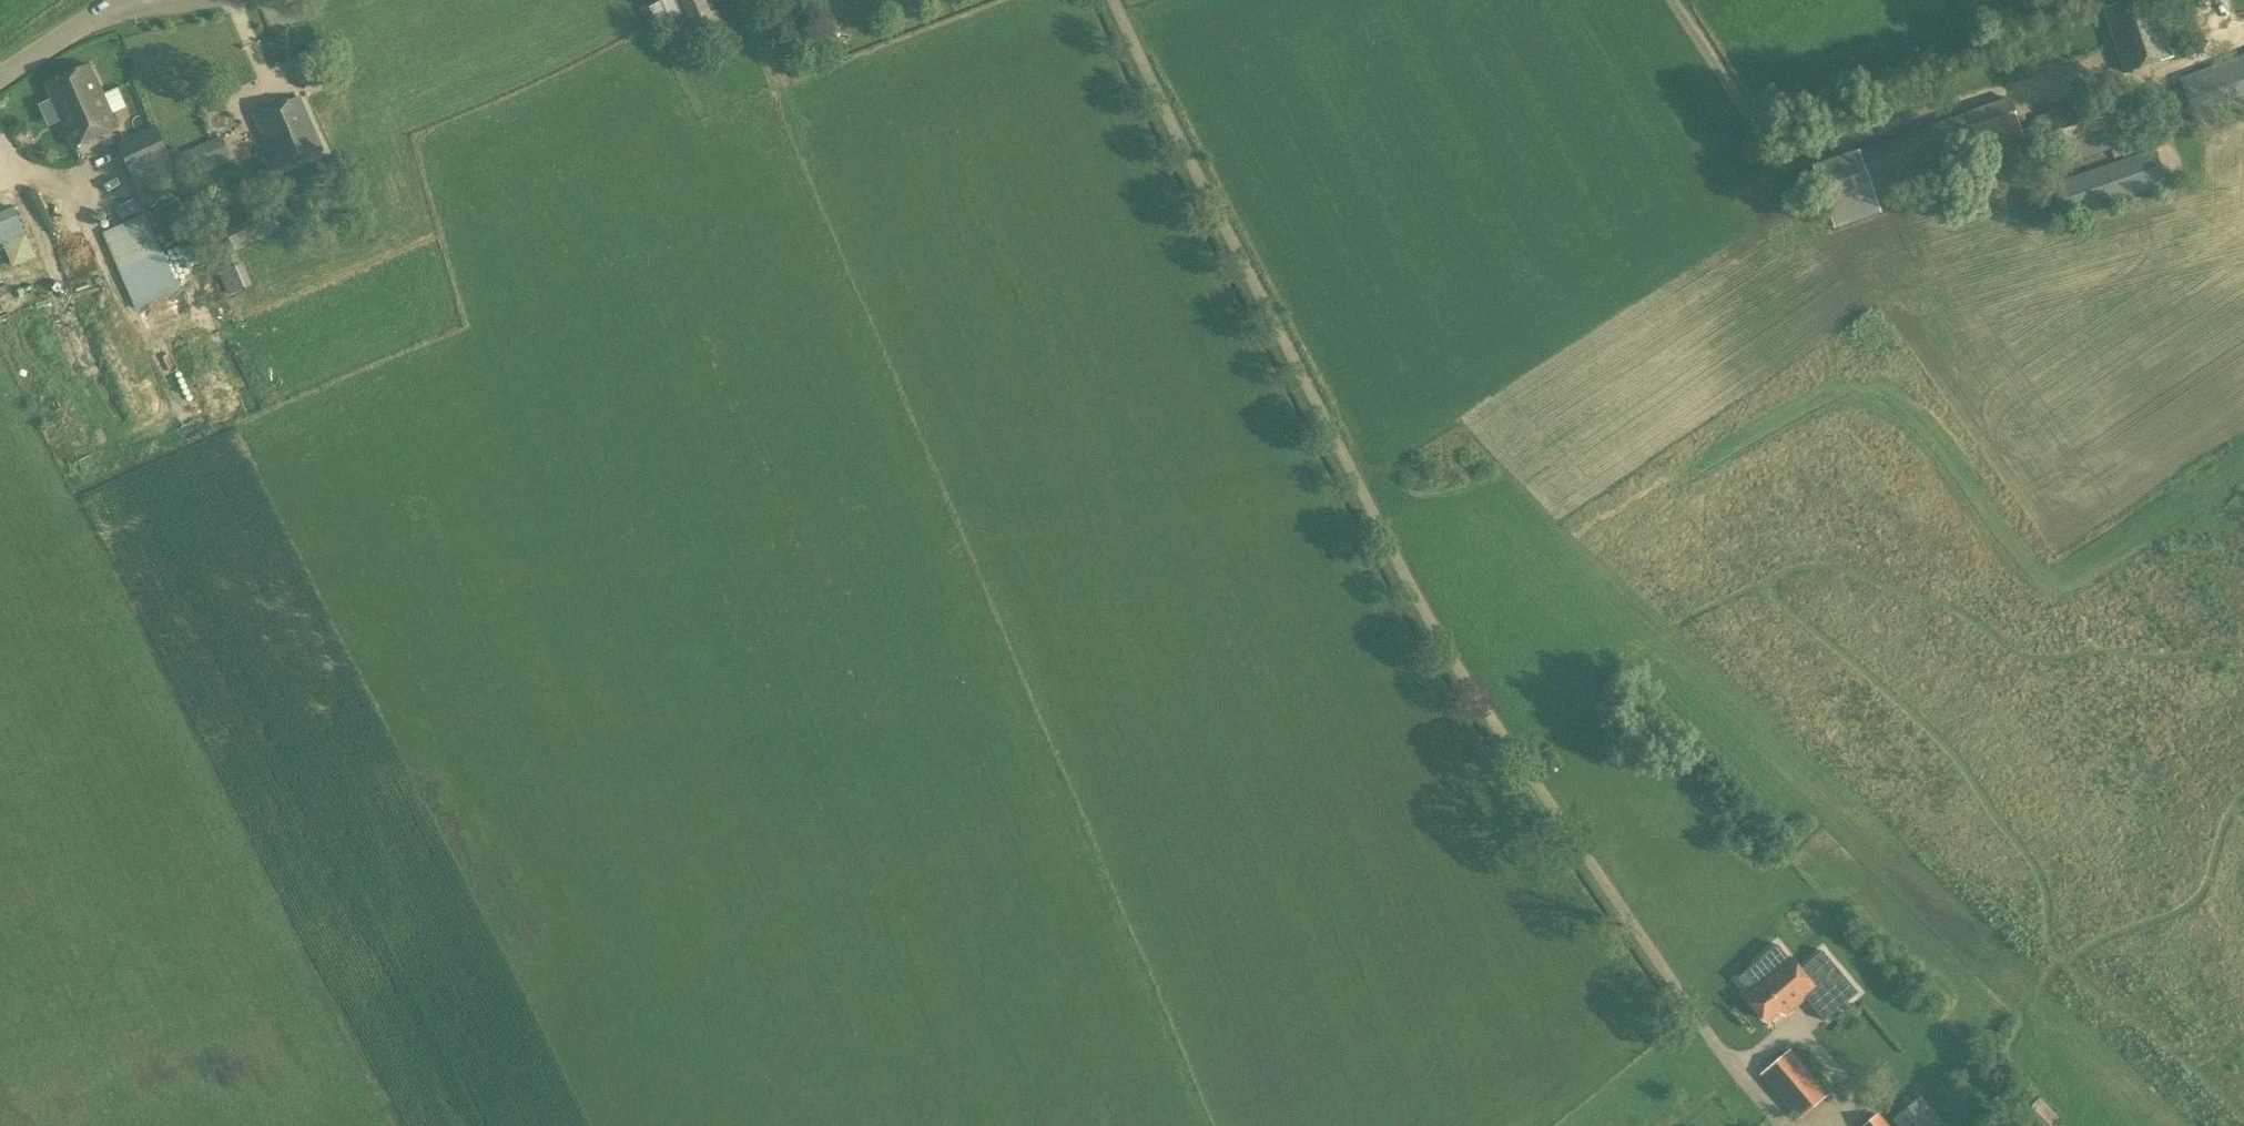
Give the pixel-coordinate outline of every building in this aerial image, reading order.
[(699,39),(719,30),(705,0),(681,0),(699,39)] [(2104,10),(2125,73),(2173,57),(2154,0),(2134,0),(2104,10)] [(2180,79),(2196,124),(2243,107),(2243,54),(2180,79)] [(91,66),(46,85),(61,120),(79,112),(82,119),(92,115),(87,102),(104,95),(91,66)] [(73,148),(118,128),(104,95),(87,102),(92,115),(82,119),(79,112),(61,120),(73,148)] [(2136,134),(2149,130),(2137,97),(2122,102),(2120,98),(2081,112),(2078,103),(2035,119),(2053,171),(2138,140),(2136,134)] [(1834,230),(1880,214),(1877,203),(1983,167),(1986,173),(2030,158),(2010,98),(1860,151),(1858,145),(1803,162),(1823,220),(1830,218),(1834,230)] [(321,151),(299,99),(256,117),(277,169),(321,151)] [(179,181),(181,180),(172,158),(170,158),(156,126),(116,143),(143,207),(183,191),(179,181)] [(222,137),(172,158),(181,180),(232,159),(222,137)] [(2064,220),(2167,185),(2154,149),(2052,184),(2064,220)] [(254,222),(229,235),(235,248),(274,228),(268,215),(266,216),(259,204),(248,210),(254,222)] [(0,213),(0,235),(9,231),(0,213)] [(145,215),(102,234),(118,271),(161,252),(145,215)] [(230,294),(246,288),(236,266),(221,272),(230,294)] [(1815,990),(1812,987),(1826,974),(1830,978),(1838,971),(1820,950),(1798,969),(1789,958),(1776,943),(1760,956),(1773,972),(1745,995),(1767,1021),(1779,1011),(1783,1016),(1815,990)] [(1760,1076),(1798,1120),(1828,1094),(1790,1050),(1760,1076)] [(1893,1121),(1897,1125),(1946,1125),(1921,1096),(1893,1121)] [(1878,1113),(1863,1125),(1889,1125),(1878,1113)]
